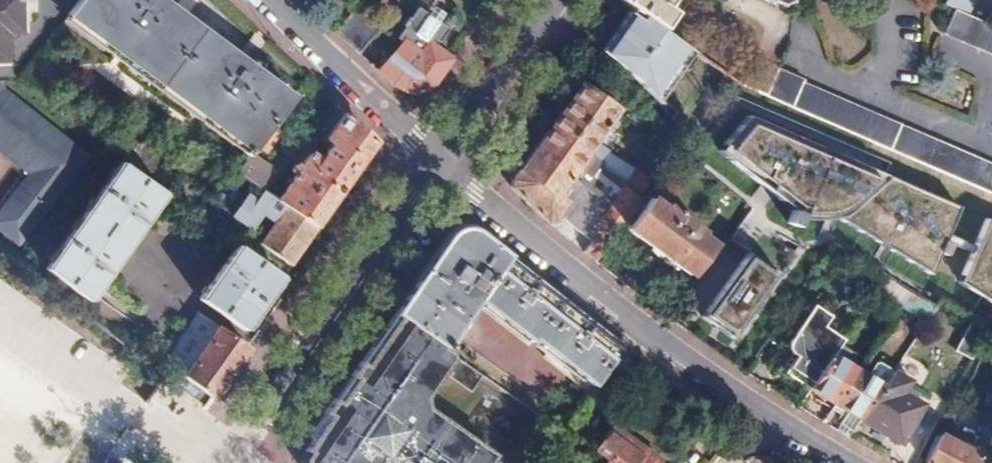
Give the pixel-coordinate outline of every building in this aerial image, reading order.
[(8,63),(7,34),(22,34),(21,0),(0,0),(0,63),(8,63)] [(166,0),(78,0),(67,15),(100,39),(194,108),(251,150),(256,143),(272,121),(293,94),(234,50),(166,0)] [(188,12),(195,0),(181,0),(177,6),(188,12)] [(631,6),(659,26),(670,11),(663,5),(666,0),(623,0),(631,6)] [(974,0),(943,0),(942,2),(954,7),(968,13),(974,0)] [(443,65),(467,33),(475,21),(459,10),(447,27),(419,6),(410,18),(408,17),(401,24),(404,27),(396,37),(401,41),(377,68),(385,76),(395,86),(401,89),(407,91),(413,91),(419,91),(425,89),(429,86),(436,76),(443,65)] [(659,26),(631,6),(600,49),(643,84),(656,98),(691,48),(659,26)] [(357,52),(378,29),(353,7),(333,31),(350,45),(357,52)] [(954,7),(943,31),(991,53),(991,24),(968,13),(954,7)] [(875,113),(800,81),(800,78),(753,58),(741,84),(897,151),(915,159),(991,192),(991,164),(875,113)] [(585,149),(614,108),(579,84),(568,100),(550,125),(585,149)] [(897,151),(741,84),(701,129),(728,149),(749,125),(826,157),(884,180),(897,151)] [(10,95),(3,103),(0,107),(0,151),(37,178),(29,189),(23,185),(0,216),(0,227),(24,246),(52,208),(51,207),(60,196),(61,197),(91,155),(10,95)] [(335,196),(374,140),(373,139),(356,122),(344,110),(326,136),(330,140),(318,157),(308,151),(297,165),(293,162),(288,168),(293,172),(275,197),(314,225),(335,196)] [(264,150),(280,127),(272,121),(256,143),(264,150)] [(602,160),(585,149),(550,125),(513,177),(512,190),(558,227),(576,227),(604,250),(647,190),(648,189),(643,186),(602,160)] [(749,125),(728,149),(804,209),(826,218),(838,217),(929,274),(959,211),(884,180),(826,157),(749,125)] [(153,168),(126,150),(118,161),(144,180),(153,168)] [(649,177),(608,151),(602,160),(643,186),(649,177)] [(277,171),(249,152),(236,170),(262,188),(264,190),(277,171)] [(86,300),(162,192),(144,180),(118,161),(45,268),(86,300)] [(288,263),(314,225),(275,197),(264,190),(262,188),(254,199),(245,193),(231,214),(249,227),(260,212),(272,221),(257,242),(288,263)] [(698,225),(664,199),(662,201),(647,190),(604,250),(597,260),(601,263),(612,271),(640,233),(690,272),(712,241),(696,228),(698,225)] [(989,225),(962,283),(991,300),(991,226),(989,225)] [(530,339),(557,301),(540,287),(544,282),(504,252),(475,230),(448,235),(435,253),(394,311),(396,313),(442,346),(473,303),(526,344),(530,339)] [(709,315),(749,252),(725,237),(686,301),(709,315)] [(241,328),(279,274),(237,244),(198,298),(241,328)] [(750,256),(709,318),(735,336),(776,274),(750,256)] [(554,332),(569,310),(581,318),(584,313),(544,282),(540,287),(557,301),(530,339),(546,351),(558,334),(554,332)] [(924,323),(933,309),(909,293),(902,304),(900,307),(924,323)] [(831,357),(841,342),(823,329),(830,319),(813,307),(790,342),(788,347),(788,351),(790,354),(794,358),(784,375),(808,390),(831,357)] [(587,391),(621,343),(584,313),(581,318),(569,310),(554,332),(558,334),(546,351),(542,356),(587,391)] [(180,374),(216,325),(197,312),(162,360),(180,374)] [(452,353),(442,346),(396,313),(357,370),(359,372),(347,389),(451,462),(487,462),(490,458),(492,457),(489,456),(487,445),(488,442),(429,399),(427,389),(452,353)] [(968,361),(985,331),(969,321),(952,352),(968,361)] [(236,361),(247,346),(216,325),(180,374),(210,398),(236,361)] [(833,406),(855,373),(831,357),(808,390),(833,406)] [(899,446),(923,407),(904,395),(909,383),(891,372),(879,389),(859,420),(899,446)] [(859,420),(879,389),(855,373),(833,406),(846,414),(835,431),(847,438),(859,420)] [(347,389),(343,394),(337,390),(327,404),(335,410),(306,452),(308,462),(309,462),(376,462),(383,452),(398,462),(451,462),(347,389)] [(626,434),(624,437),(610,426),(593,448),(607,459),(604,462),(665,462),(626,434)] [(980,455),(941,434),(925,462),(976,462),(980,455)]
